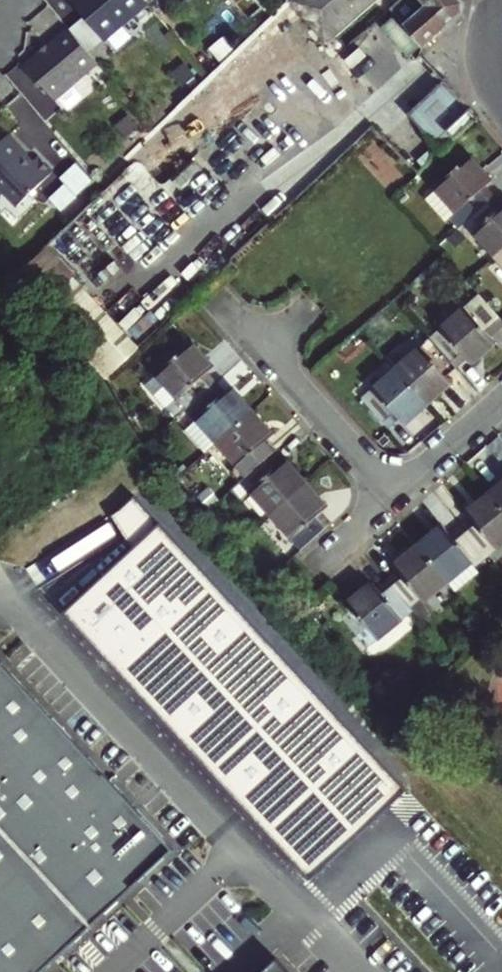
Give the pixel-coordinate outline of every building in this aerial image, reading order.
[(134,14),(149,2),(148,0),(80,0),(75,5),(104,39),(123,24),(128,23),(136,16),(134,14)] [(294,5),(295,6),(330,47),(334,43),(380,0),(300,0),(294,5)] [(427,6),(421,0),(402,0),(391,9),(425,48),(463,12),(462,0),(434,0),(427,6)] [(315,53),(323,45),(293,13),(238,65),(249,77),(261,66),(276,82),(289,69),(341,125),(377,91),(350,63),(336,76),(315,53)] [(97,59),(70,26),(27,63),(40,80),(42,79),(47,81),(56,93),(73,78),(79,79),(85,74),(85,69),(97,59)] [(448,127),(471,108),(444,79),(407,111),(442,150),(457,137),(448,127)] [(479,118),(471,108),(448,127),(457,137),(478,119),(479,118)] [(0,141),(0,186),(17,204),(53,170),(38,154),(33,159),(27,153),(28,151),(9,132),(0,141)] [(467,156),(431,188),(464,222),(495,197),(483,183),(487,178),(467,156)] [(84,164),(49,193),(63,209),(97,180),(84,164)] [(494,255),(501,248),(501,202),(501,203),(495,197),(464,222),(494,255)] [(152,334),(60,234),(13,277),(21,286),(107,376),(152,334)] [(429,332),(456,362),(467,353),(471,359),(496,339),(466,302),(429,332)] [(426,395),(451,375),(447,369),(456,362),(429,332),(394,360),(426,395)] [(187,402),(217,376),(208,366),(213,361),(194,340),(148,381),(174,412),(187,402)] [(394,360),(360,387),(386,419),(397,409),(401,415),(426,395),(394,360)] [(224,384),(217,376),(187,402),(195,411),(183,421),(203,445),(216,433),(252,402),(230,378),(224,384)] [(271,424),(252,402),(216,433),(236,455),(230,460),(238,470),(268,443),(274,439),(266,428),(271,424)] [(277,453),(268,443),(238,470),(227,479),(235,489),(246,479),(266,501),(303,471),(282,448),(277,453)] [(322,492),(303,471),(266,501),(295,532),(296,534),(326,507),(316,497),(322,492)] [(488,484),(501,502),(501,474),(488,484)] [(501,534),(501,502),(488,484),(460,505),(464,511),(456,517),(482,549),(501,534)] [(129,552),(60,611),(302,879),(402,789),(131,500),(109,517),(129,552)] [(435,517),(415,532),(444,569),(462,555),(466,560),(482,549),(456,517),(442,527),(435,517)] [(389,560),(383,564),(408,596),(444,569),(415,532),(385,554),(389,560)] [(340,596),(331,602),(355,635),(408,596),(383,564),(368,576),(363,570),(337,590),(340,596)] [(0,655),(0,971),(22,971),(94,912),(82,897),(168,825),(15,643),(0,655)] [(82,897),(94,912),(180,839),(168,825),(82,897)] [(276,953),(252,971),(292,971),(276,953)]
